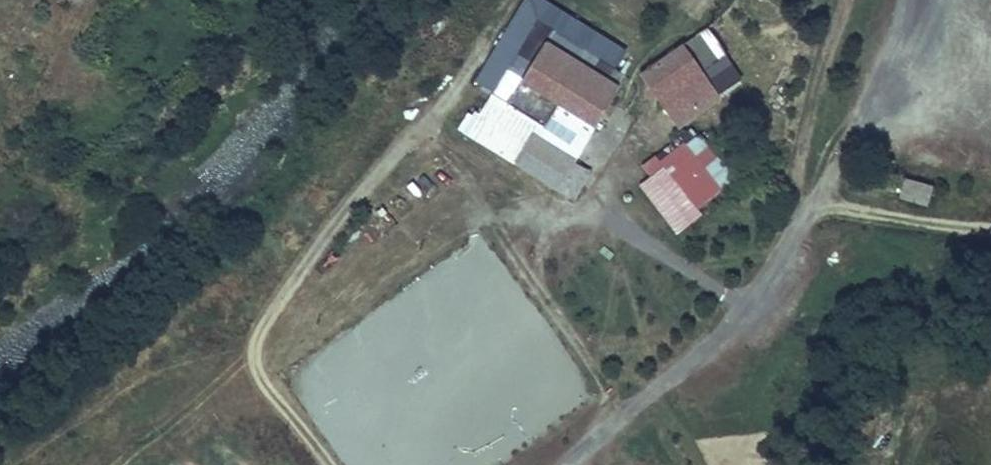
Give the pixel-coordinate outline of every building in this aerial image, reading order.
[(626,77),(552,32),(544,45),(618,90),(626,77)] [(660,102),(712,66),(693,39),(641,75),(660,102)] [(618,90),(544,45),(543,45),(520,82),(595,128),(618,90)] [(507,105),(520,84),(499,72),(474,115),(494,127),(494,125),(499,117),(507,105)] [(595,128),(520,82),(520,84),(507,105),(527,117),(582,150),(595,128)] [(519,129),(527,117),(507,105),(499,117),(519,129)] [(574,163),(519,129),(499,117),(494,125),(526,145),(523,151),(565,176),(565,177),(574,163)] [(676,230),(738,178),(696,129),(657,163),(659,165),(637,184),(676,230)] [(565,176),(523,151),(515,164),(555,190),(565,176)] [(578,184),(587,170),(574,163),(565,177),(578,184)] [(929,200),(931,181),(908,179),(906,197),(929,200)]
